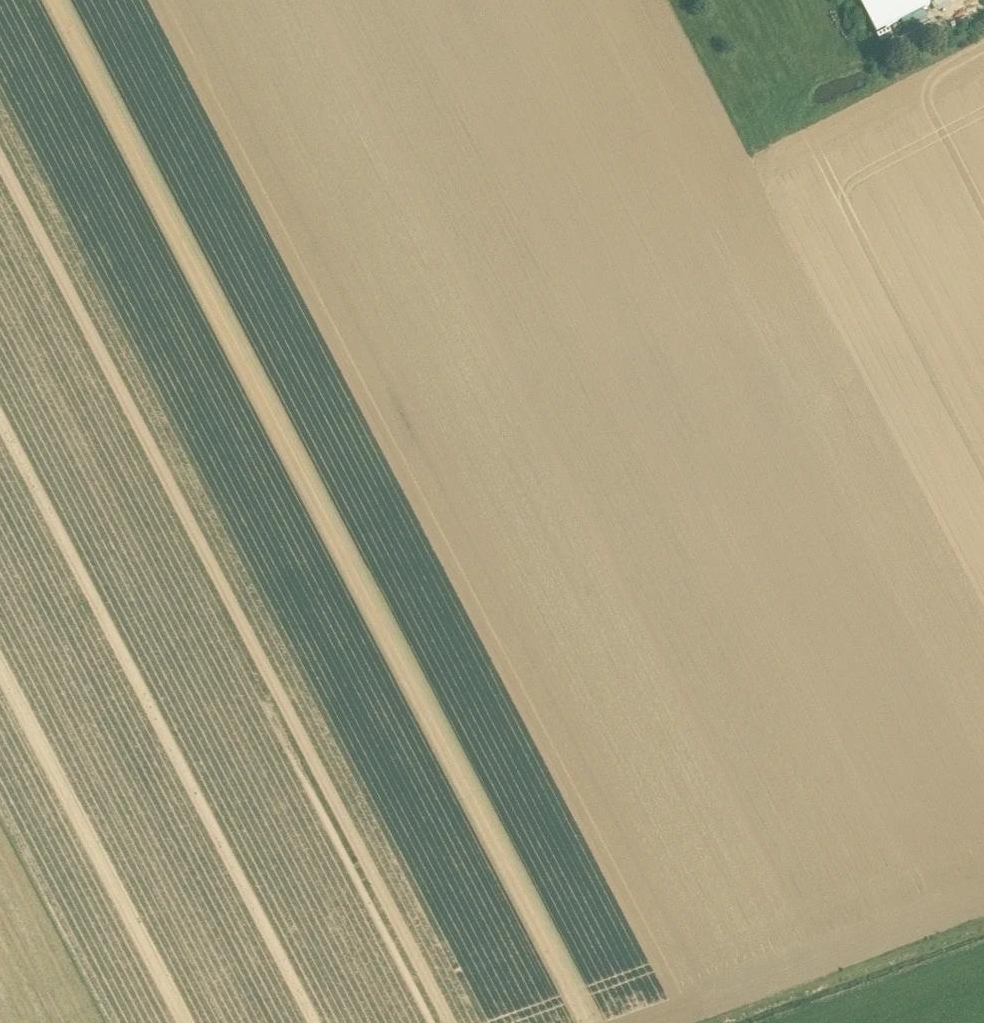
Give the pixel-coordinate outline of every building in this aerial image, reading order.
[(877,33),(930,5),(927,0),(859,0),(877,33)]
